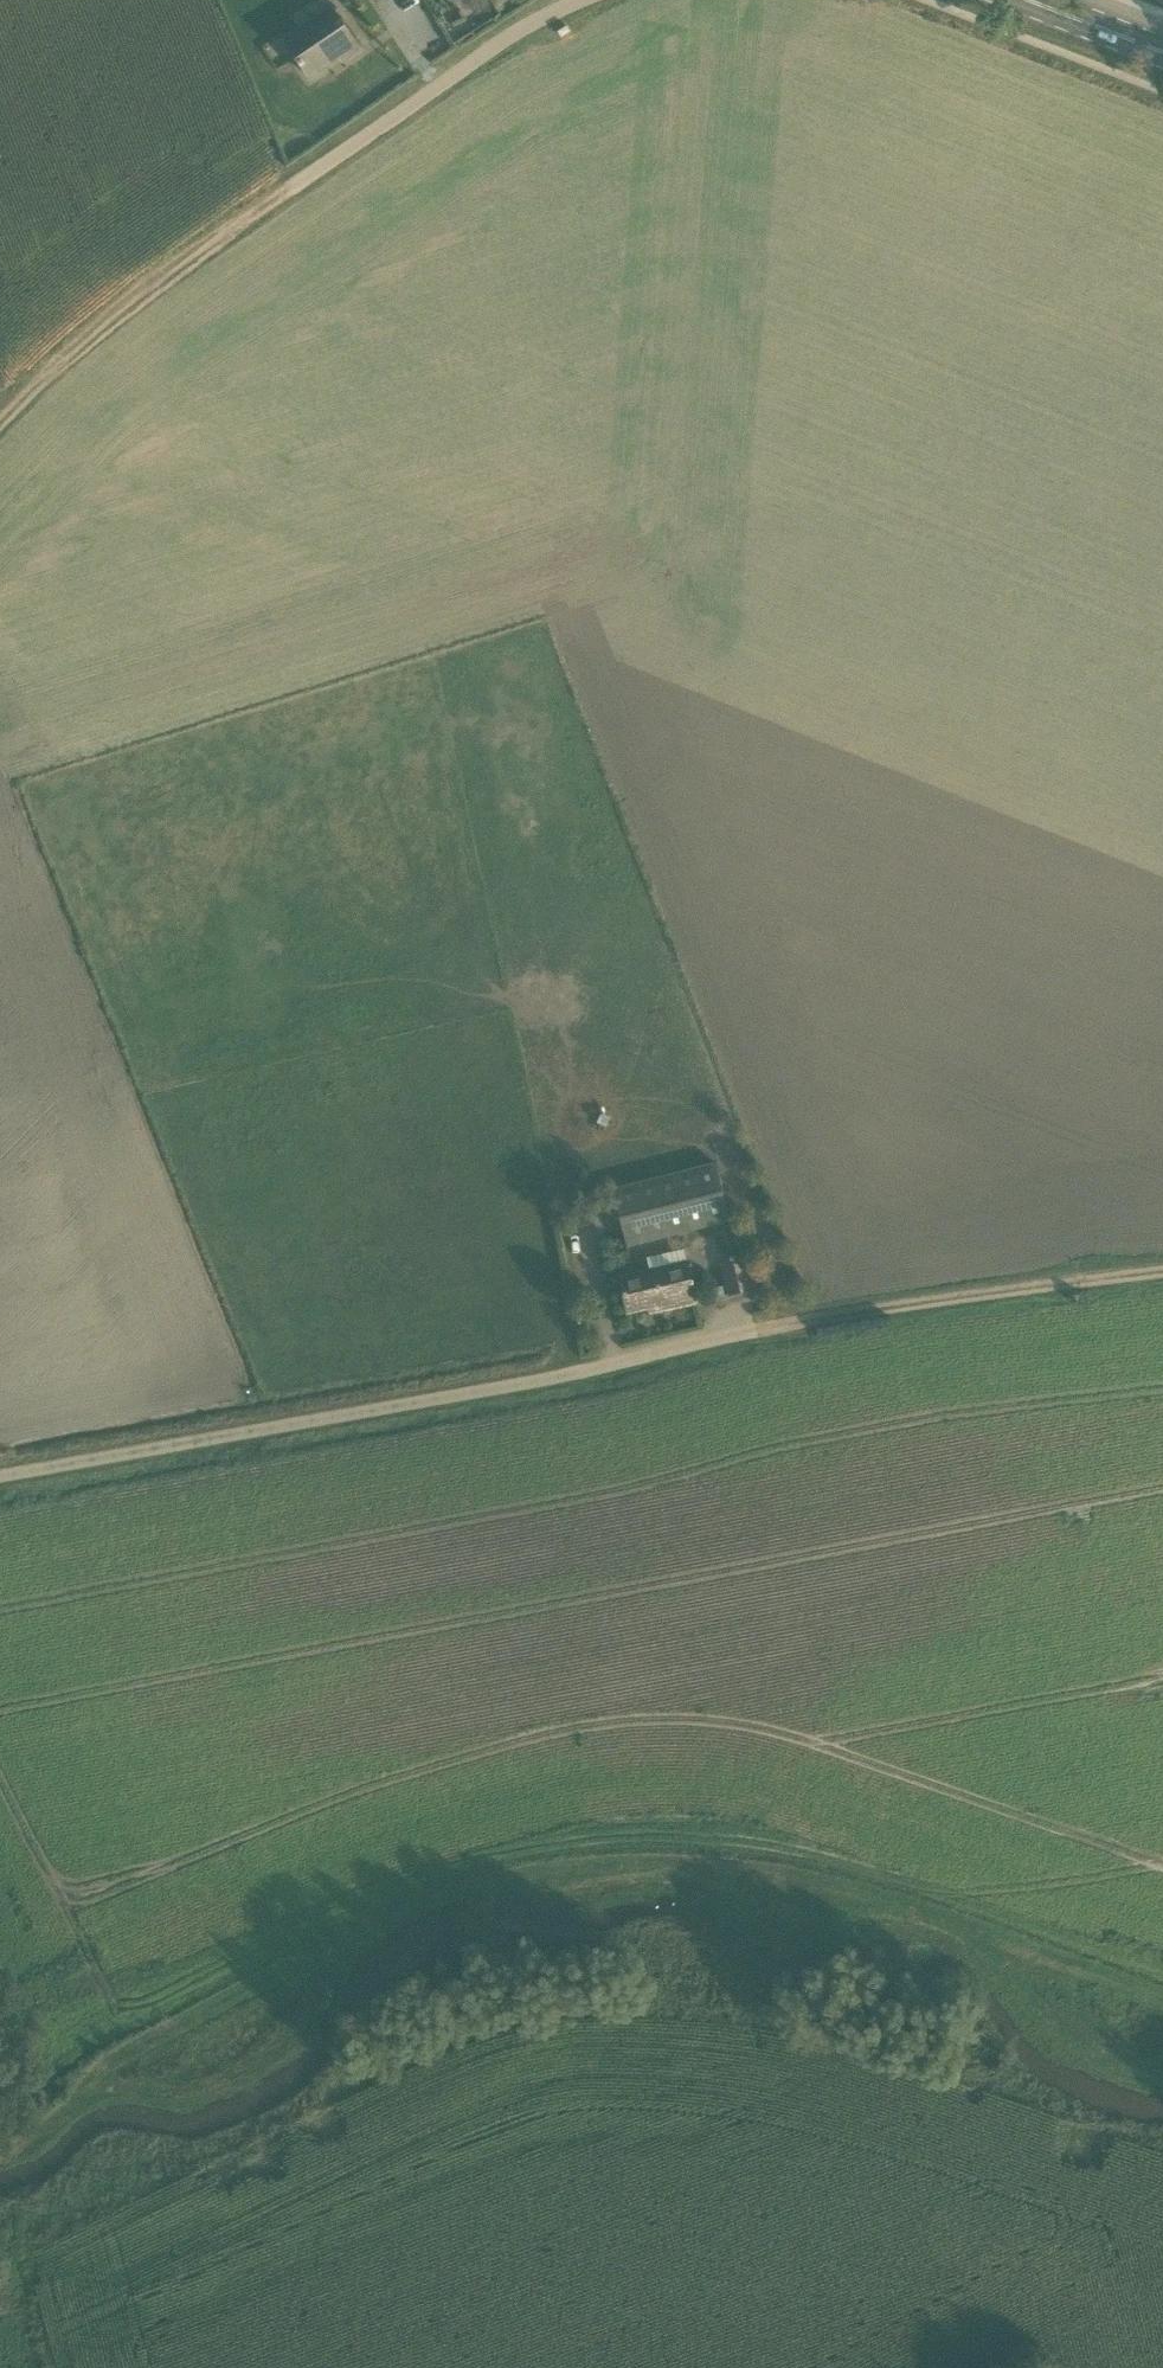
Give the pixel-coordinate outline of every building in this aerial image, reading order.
[(343,61),(360,49),(333,10),(286,42),(310,78),(341,57),(343,61)] [(627,1246),(731,1219),(717,1163),(614,1190),(618,1207),(627,1246)] [(730,1294),(751,1290),(743,1255),(722,1260),(730,1294)] [(663,1310),(697,1302),(688,1262),(621,1278),(629,1312),(662,1305),(663,1310)]
